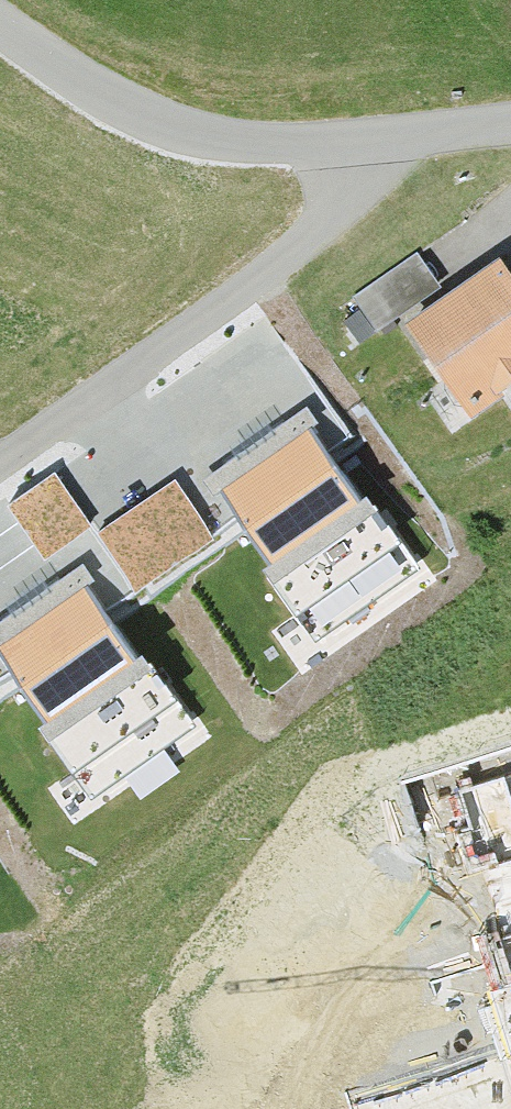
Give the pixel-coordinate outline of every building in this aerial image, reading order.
[(429,242),(361,271),(376,307),(445,278),(429,242)] [(494,267),(401,333),(464,422),(510,389),(510,291),(494,267)] [(320,419),(222,485),(320,631),(418,566),(320,419)] [(57,468),(10,500),(48,554),(95,521),(57,468)] [(176,472),(98,526),(135,580),(213,527),(176,472)] [(0,639),(0,642),(97,787),(196,721),(97,574),(0,639)] [(421,788),(510,1071),(510,759),(421,788)]
